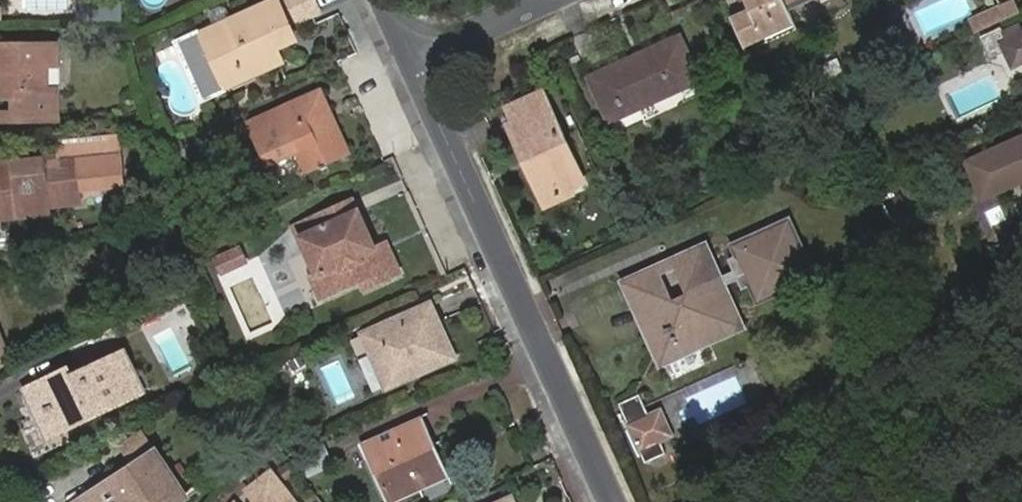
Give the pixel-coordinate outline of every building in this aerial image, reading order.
[(225,88),(283,61),(269,33),(314,12),(309,0),(272,0),(200,34),(177,44),(202,99),(225,88)] [(730,20),(743,48),(772,36),(769,29),(791,20),(785,8),(781,0),(746,0),(751,11),(730,20)] [(75,19),(118,19),(118,2),(75,2),(75,19)] [(999,7),(971,19),(978,33),(1006,21),(999,7)] [(794,26),(791,20),(769,29),(772,36),(794,26)] [(1003,45),(1013,64),(1021,60),(1021,36),(1003,45)] [(678,41),(641,57),(661,99),(697,82),(678,41)] [(3,99),(22,99),(22,117),(62,116),(61,88),(52,88),(51,64),(61,64),(60,46),(0,45),(0,64),(3,64),(3,99)] [(661,99),(641,57),(590,81),(610,122),(661,99)] [(248,122),(266,160),(296,147),(307,170),(346,151),(318,89),(248,122)] [(508,129),(524,163),(530,161),(549,202),(566,195),(562,187),(578,180),(539,97),(512,109),(520,124),(514,127),(508,129)] [(506,111),(514,127),(520,124),(512,109),(506,111)] [(973,166),(987,199),(1010,188),(1006,181),(1021,174),(1021,142),(973,166)] [(78,202),(75,159),(0,165),(0,209),(6,209),(6,214),(49,211),(49,205),(78,202)] [(530,161),(524,163),(543,205),(549,202),(530,161)] [(1021,182),(1021,174),(1006,181),(1010,188),(1021,182)] [(902,193),(886,202),(894,217),(910,208),(902,193)] [(318,272),(312,275),(323,300),(374,277),(378,285),(402,274),(390,248),(386,250),(382,242),(374,246),(352,198),(291,225),(298,239),(302,237),(318,272)] [(657,352),(735,317),(721,287),(731,283),(735,293),(743,290),(751,307),(811,280),(784,220),(723,247),(728,259),(722,262),(728,275),(716,281),(702,251),(675,263),(689,294),(699,315),(682,323),(672,301),(657,270),(626,284),(657,352)] [(236,247),(212,259),(220,275),(245,263),(236,247)] [(689,294),(672,301),(682,323),(699,315),(689,294)] [(363,333),(370,348),(376,345),(393,383),(452,356),(428,302),(363,333)] [(662,363),(739,328),(735,317),(657,352),(662,363)] [(9,361),(0,337),(0,365),(9,361)] [(376,345),(370,348),(387,385),(393,383),(376,345)] [(48,412),(58,431),(141,389),(122,354),(77,377),(74,370),(27,392),(39,415),(48,412)] [(622,404),(648,462),(667,453),(662,441),(651,416),(642,396),(622,404)] [(49,435),(58,431),(48,412),(39,415),(49,435)] [(662,412),(651,416),(662,441),(673,436),(662,412)] [(367,454),(389,501),(395,501),(450,477),(422,415),(392,428),(398,441),(367,454)] [(361,441),(367,454),(398,441),(392,428),(361,441)] [(180,491),(153,452),(139,431),(113,447),(128,468),(79,501),(165,501),(180,491)] [(322,447),(298,459),(306,475),(330,463),(322,447)] [(269,471),(244,489),(255,501),(293,501),(269,471)] [(180,491),(165,501),(175,501),(184,497),(180,491)]
